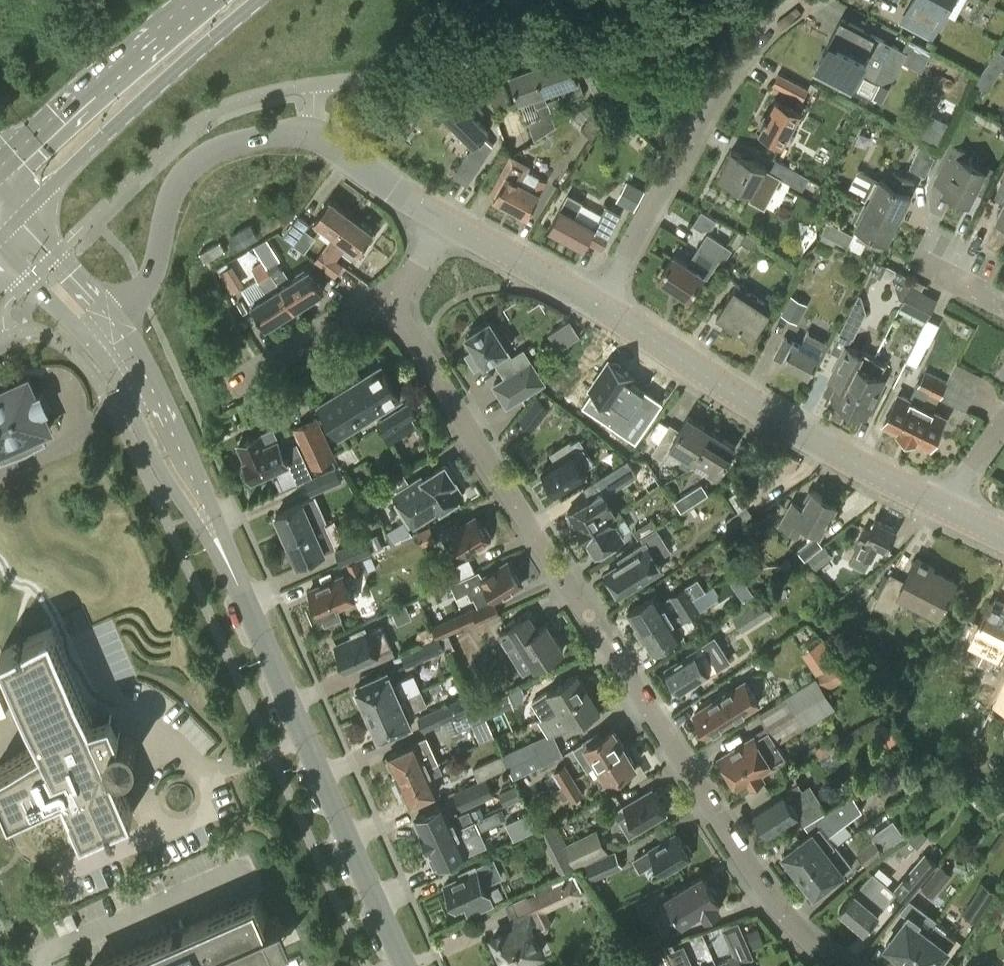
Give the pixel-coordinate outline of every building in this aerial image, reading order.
[(932,36),(951,0),(913,0),(902,20),(932,36)] [(908,39),(902,50),(877,37),(849,22),(848,23),(842,20),(831,41),(828,40),(814,68),(852,87),(855,89),(862,74),(879,83),(894,78),(902,62),(921,72),(932,51),(908,39)] [(986,92),(1003,66),(1003,54),(997,49),(973,83),(986,92)] [(569,53),(535,65),(544,93),(544,94),(545,94),(557,89),(559,95),(548,100),(552,113),(565,109),(562,101),(583,94),(569,53)] [(554,123),(547,101),(545,94),(544,94),(544,93),(543,93),(534,64),(508,73),(518,102),(533,97),(535,104),(537,104),(541,117),(528,121),(535,140),(555,126),(554,123)] [(595,70),(585,75),(588,81),(595,97),(606,91),(599,75),(595,70)] [(776,99),(758,131),(783,145),(801,112),(795,109),(800,100),(801,101),(808,89),(778,73),(772,85),(785,92),(780,101),(776,99)] [(467,184),(494,145),(490,142),(484,136),(489,130),(469,110),(477,102),(465,90),(442,113),(453,124),(474,144),(453,175),(467,184)] [(605,116),(592,102),(580,109),(588,118),(579,128),(590,139),(605,116)] [(964,105),(946,141),(953,144),(934,181),(945,187),(943,191),(968,203),(984,170),(961,158),(965,150),(959,147),(977,111),(964,105)] [(935,157),(930,154),(933,148),(922,141),(909,168),(925,176),(935,157)] [(766,168),(731,149),(717,175),(751,193),(748,199),(758,205),(758,204),(763,206),(775,184),(776,185),(780,177),(792,183),(792,182),(799,186),(805,175),(776,160),(769,172),(765,170),(766,168)] [(530,167),(510,156),(491,192),(496,195),(494,198),(528,216),(547,180),(536,174),(529,187),(522,183),(530,167)] [(880,179),(868,202),(898,217),(910,193),(907,192),(913,180),(897,172),(891,185),(880,179)] [(634,210),(644,190),(627,180),(616,201),(634,210)] [(548,227),(584,247),(586,243),(601,251),(621,215),(606,207),(596,226),(576,215),(584,201),(568,192),(548,227)] [(330,199),(315,220),(334,234),(350,213),(330,199)] [(868,202),(857,226),(861,229),(857,236),(882,249),(898,217),(868,202)] [(699,210),(693,225),(709,231),(715,216),(699,210)] [(315,260),(335,275),(343,265),(330,255),(341,240),(358,252),(374,231),(350,213),(334,234),(315,260)] [(283,237),(295,245),(310,223),(298,215),(283,237)] [(722,239),(730,226),(717,219),(709,231),(722,239)] [(820,239),(834,246),(837,240),(847,246),(853,234),(827,221),(821,233),(823,233),(820,239)] [(258,235),(251,223),(231,234),(238,246),(258,235)] [(729,244),(736,248),(745,234),(738,229),(729,244)] [(659,278),(689,297),(703,276),(707,278),(720,258),(724,261),(732,249),(707,233),(700,245),(688,263),(674,254),(659,278)] [(746,235),(741,242),(755,252),(760,244),(746,235)] [(215,244),(206,249),(199,253),(204,261),(225,250),(220,241),(215,244)] [(294,309),(267,265),(266,264),(256,248),(252,250),(260,263),(251,269),(258,279),(242,289),(266,327),(294,309)] [(290,281),(275,258),(266,264),(267,265),(294,309),(323,290),(310,269),(290,281)] [(721,272),(726,276),(734,264),(729,260),(721,272)] [(232,264),(219,273),(224,281),(237,272),(232,264)] [(912,285),(900,307),(926,321),(938,299),(912,285)] [(770,310),(734,287),(719,312),(715,309),(709,320),(724,329),(728,322),(753,338),(770,310)] [(862,295),(859,294),(839,332),(853,339),(866,313),(862,295)] [(806,305),(790,296),(779,315),(796,324),(806,305)] [(570,319),(548,333),(559,350),(581,336),(570,319)] [(508,349),(490,320),(479,327),(475,325),(470,328),(470,333),(467,335),(476,349),(467,354),(476,367),(484,362),(485,363),(494,357),(507,376),(494,384),(507,405),(544,382),(531,361),(523,350),(512,357),(507,349),(508,349)] [(799,344),(784,336),(773,356),(809,375),(827,341),(806,330),(799,344)] [(926,346),(930,343),(917,338),(907,361),(918,365),(926,346)] [(837,400),(837,404),(848,409),(874,358),(844,344),(828,378),(829,378),(823,390),(833,395),(831,397),(837,400)] [(884,363),(874,358),(848,409),(859,414),(862,413),(865,414),(868,409),(872,411),(882,392),(879,391),(885,377),(879,374),(884,363)] [(589,403),(602,411),(603,409),(610,414),(623,393),(620,391),(631,374),(621,368),(621,364),(616,361),(612,362),(609,359),(590,388),(596,392),(589,403)] [(366,369),(368,371),(358,377),(356,379),(376,410),(379,415),(390,408),(386,403),(394,398),(401,393),(382,362),(379,364),(377,362),(366,369)] [(897,431),(906,435),(935,376),(925,371),(919,382),(917,381),(909,398),(899,393),(884,424),(888,426),(889,429),(894,431),(897,431)] [(928,391),(938,397),(965,410),(976,388),(949,375),(946,381),(935,376),(928,391)] [(320,401),(339,432),(376,410),(356,379),(358,377),(333,393),(332,391),(322,398),(323,399),(320,401)] [(48,410),(39,391),(35,393),(28,378),(7,387),(8,380),(0,381),(0,461),(1,463),(47,443),(42,431),(50,428),(43,412),(48,410)] [(550,405),(538,396),(520,418),(532,428),(550,405)] [(923,401),(906,435),(908,436),(930,447),(945,417),(933,411),(935,406),(923,401)] [(389,432),(413,417),(415,416),(408,404),(382,420),(389,432)] [(661,459),(670,445),(693,460),(712,430),(688,415),(679,428),(669,422),(651,452),(661,459)] [(312,467),(311,468),(315,476),(318,473),(315,467),(335,458),(324,437),(316,418),(294,428),(303,447),(312,467)] [(297,442),(282,449),(272,428),(239,444),(247,461),(245,462),(245,463),(242,469),(246,476),(252,477),(253,479),(288,463),(297,483),(304,480),(304,481),(313,477),(297,442)] [(717,474),(736,444),(712,430),(693,460),(717,474)] [(570,440),(550,453),(555,461),(542,470),(556,492),(586,473),(582,468),(592,462),(585,450),(578,439),(572,443),(570,440)] [(394,492),(414,525),(463,495),(455,481),(455,480),(445,464),(437,469),(423,478),(422,475),(394,492)] [(568,511),(582,534),(610,516),(617,512),(607,495),(629,481),(618,464),(594,479),(601,490),(596,494),(568,511)] [(318,473),(315,476),(313,477),(304,481),(311,496),(342,481),(340,477),(345,475),(341,465),(336,467),(335,465),(318,473)] [(736,482),(731,485),(735,491),(740,488),(736,482)] [(708,494),(702,484),(684,495),(690,505),(708,494)] [(755,500),(745,485),(728,497),(738,511),(725,520),(732,530),(753,516),(746,506),(755,500)] [(778,525),(799,537),(806,526),(820,534),(837,504),(812,490),(802,506),(792,501),(778,525)] [(287,539),(325,522),(314,497),(275,514),(287,539)] [(447,528),(450,532),(442,537),(451,550),(458,546),(465,557),(479,549),(478,546),(490,538),(476,516),(463,524),(460,520),(447,528)] [(624,538),(610,516),(582,534),(596,555),(624,538)] [(886,549),(896,530),(875,519),(870,530),(865,527),(854,551),(872,560),(878,546),(886,549)] [(638,539),(641,537),(656,528),(651,520),(633,531),(638,539)] [(406,521),(387,529),(392,540),(411,532),(406,521)] [(336,546),(331,535),(325,522),(287,539),(298,563),(336,546)] [(429,522),(416,528),(422,542),(436,537),(429,522)] [(649,577),(642,566),(655,558),(656,560),(671,550),(656,528),(641,537),(647,546),(634,554),(633,551),(620,559),(622,562),(606,572),(612,581),(610,583),(617,594),(619,592),(620,595),(649,577)] [(357,556),(370,550),(370,549),(382,544),(376,530),(366,535),(365,534),(334,547),(340,562),(345,560),(346,561),(357,556)] [(822,545),(814,536),(797,549),(805,559),(808,556),(822,545)] [(808,556),(816,566),(832,554),(824,544),(822,545),(808,556)] [(363,572),(360,563),(357,556),(346,561),(352,576),(363,572)] [(874,607),(894,617),(903,598),(938,615),(956,581),(933,570),(934,566),(916,557),(905,581),(891,574),(874,607)] [(479,622),(501,612),(496,600),(521,585),(508,562),(482,576),(479,569),(451,584),(459,598),(468,593),(472,601),(475,599),(478,606),(432,627),(437,638),(478,620),(479,622)] [(461,578),(454,564),(435,573),(442,587),(461,578)] [(353,599),(342,574),(309,588),(314,599),(312,603),(314,608),(321,613),(325,621),(341,614),(338,605),(353,599)] [(740,575),(730,582),(744,601),(753,594),(740,575)] [(627,610),(641,632),(708,591),(700,578),(661,602),(655,593),(627,610)] [(715,602),(708,591),(641,632),(654,652),(681,634),(676,626),(715,602)] [(383,613),(389,625),(420,611),(414,598),(383,613)] [(988,600),(977,621),(967,615),(956,637),(980,649),(988,634),(1003,642),(1003,641),(1003,609),(1000,607),(1000,603),(993,600),(990,602),(988,600)] [(734,614),(742,627),(756,618),(748,606),(734,614)] [(520,641),(536,666),(557,653),(563,649),(557,639),(547,623),(538,629),(529,615),(500,633),(509,648),(520,641)] [(347,668),(377,655),(372,644),(387,638),(380,623),(364,630),(363,627),(352,632),(353,635),(336,642),(340,653),(338,654),(344,668),(346,667),(347,668)] [(0,767),(0,789),(2,793),(11,813),(63,791),(83,835),(107,824),(111,832),(117,834),(119,830),(116,820),(121,818),(133,813),(114,768),(129,762),(134,757),(136,750),(134,745),(132,741),(126,737),(122,737),(111,713),(92,719),(87,707),(56,635),(52,626),(27,637),(21,627),(17,628),(15,633),(18,641),(1,648),(42,741),(0,767)] [(729,659),(714,637),(666,668),(680,690),(729,659)] [(436,653),(430,640),(401,653),(407,666),(436,653)] [(983,684),(994,689),(1003,668),(1003,644),(1001,643),(983,684)] [(813,666),(818,673),(837,660),(832,653),(813,666)] [(854,672),(844,659),(816,677),(784,697),(803,727),(835,707),(823,688),(834,686),(854,672)] [(363,700),(369,713),(421,688),(414,674),(393,683),(387,671),(354,686),(360,699),(363,700)] [(538,719),(539,721),(589,690),(577,671),(546,690),(552,699),(539,707),(545,717),(538,719)] [(694,713),(708,734),(758,702),(744,680),(694,713)] [(428,704),(421,688),(369,713),(373,724),(372,726),(377,739),(411,724),(406,714),(428,704)] [(570,728),(600,709),(589,690),(539,721),(548,735),(570,728)] [(509,692),(480,705),(486,717),(515,704),(509,692)] [(424,730),(451,718),(444,704),(418,716),(424,730)] [(456,731),(486,717),(480,705),(451,718),(456,731)] [(874,724),(887,746),(902,737),(889,715),(874,724)] [(586,770),(597,763),(597,764),(624,747),(613,728),(601,735),(599,731),(573,747),(586,770)] [(752,736),(719,757),(741,793),(766,779),(762,772),(771,766),(770,764),(785,755),(768,729),(753,738),(752,736)] [(835,747),(831,740),(815,749),(819,757),(835,747)] [(532,741),(503,754),(509,766),(509,767),(537,754),(532,741)] [(390,767),(393,768),(399,780),(428,767),(441,761),(436,749),(423,755),(417,742),(387,755),(389,758),(387,761),(390,767)] [(623,772),(635,765),(624,747),(597,764),(610,786),(625,777),(623,772)] [(503,754),(473,767),(478,780),(509,766),(503,754)] [(537,754),(509,767),(515,779),(543,766),(537,754)] [(565,766),(554,773),(563,787),(574,780),(565,766)] [(409,802),(438,789),(428,767),(399,780),(403,790),(401,793),(404,799),(408,800),(409,802)] [(494,795),(487,777),(454,791),(461,809),(494,795)] [(574,780),(563,787),(572,801),(583,794),(574,780)] [(754,809),(769,832),(816,803),(803,782),(795,787),(794,785),(783,792),(782,791),(754,809)] [(522,798),(516,786),(499,794),(505,806),(522,798)] [(651,789),(614,811),(621,822),(630,817),(637,829),(665,812),(651,789)] [(806,823),(811,830),(796,842),(797,843),(785,853),(800,873),(828,852),(827,851),(837,844),(830,834),(864,808),(855,793),(806,823)] [(421,830),(427,841),(498,809),(498,808),(473,819),(469,810),(452,818),(444,803),(416,816),(417,818),(414,820),(419,831),(421,830)] [(472,810),(476,818),(484,814),(480,806),(472,810)] [(478,828),(502,817),(498,809),(427,841),(432,854),(430,855),(435,865),(437,864),(439,867),(468,853),(486,845),(478,828)] [(528,812),(506,822),(513,839),(536,828),(528,812)] [(904,835),(892,820),(872,835),(873,838),(883,850),(904,835)] [(559,837),(552,823),(538,829),(545,844),(559,837)] [(608,852),(597,829),(564,844),(575,867),(608,852)] [(895,850),(905,858),(915,847),(917,849),(926,838),(920,832),(895,850)] [(642,867),(655,859),(663,873),(691,856),(676,833),(636,858),(642,867)] [(857,852),(867,864),(883,850),(873,838),(857,852)] [(623,865),(616,849),(585,863),(593,879),(623,865)] [(567,852),(553,859),(560,874),(574,867),(567,852)] [(835,862),(828,852),(800,873),(814,892),(827,883),(828,884),(843,873),(852,866),(843,855),(835,862)] [(939,863),(928,853),(895,892),(896,892),(906,902),(939,863)] [(493,858),(475,866),(475,865),(461,871),(463,875),(446,883),(451,894),(450,897),(452,903),(456,904),(457,907),(463,905),(468,915),(493,904),(483,883),(502,875),(493,858)] [(922,888),(934,897),(952,874),(941,865),(922,888)] [(855,892),(840,909),(864,930),(896,892),(895,892),(894,891),(873,873),(855,892)] [(668,896),(664,889),(637,905),(645,918),(671,903),(682,921),(702,909),(706,916),(719,908),(715,901),(717,899),(702,875),(668,896)] [(552,884),(526,897),(525,896),(508,904),(517,924),(494,935),(508,965),(543,950),(529,920),(535,917),(534,916),(581,895),(573,877),(553,886),(552,884)] [(962,912),(978,922),(997,892),(981,881),(962,912)] [(276,919),(267,923),(256,897),(185,928),(181,919),(180,920),(184,929),(99,965),(232,965),(277,946),(286,942),(276,919)] [(78,926),(72,911),(54,920),(60,934),(78,926)] [(896,952),(894,956),(904,963),(934,923),(927,932),(915,924),(918,920),(909,914),(886,944),(896,952)] [(955,938),(934,923),(904,963),(908,965),(935,965),(955,938)] [(758,927),(746,932),(752,949),(764,944),(758,927)] [(636,936),(641,949),(660,942),(655,929),(636,936)] [(29,940),(36,937),(33,930),(26,933),(29,940)] [(752,957),(742,933),(728,939),(735,955),(728,959),(731,965),(743,965),(741,962),(752,957)] [(622,957),(625,965),(639,965),(634,953),(622,957)] [(687,957),(674,963),(675,965),(691,965),(687,957)]
